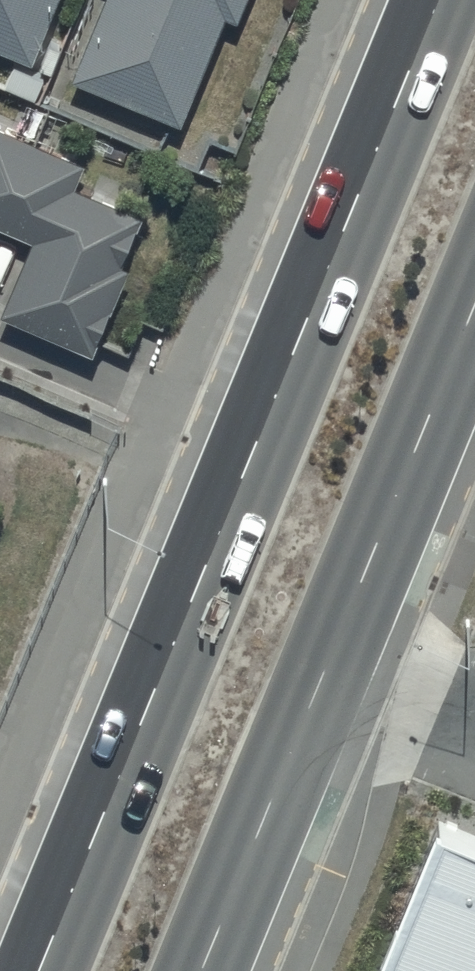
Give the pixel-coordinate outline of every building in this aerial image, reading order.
[(30,51),(51,0),(0,0),(0,38),(30,51)] [(71,69),(180,115),(225,6),(238,11),(242,0),(100,0),(71,69)] [(31,233),(1,301),(92,341),(128,260),(122,257),(144,207),(78,178),(87,158),(0,119),(0,219),(31,233)]
